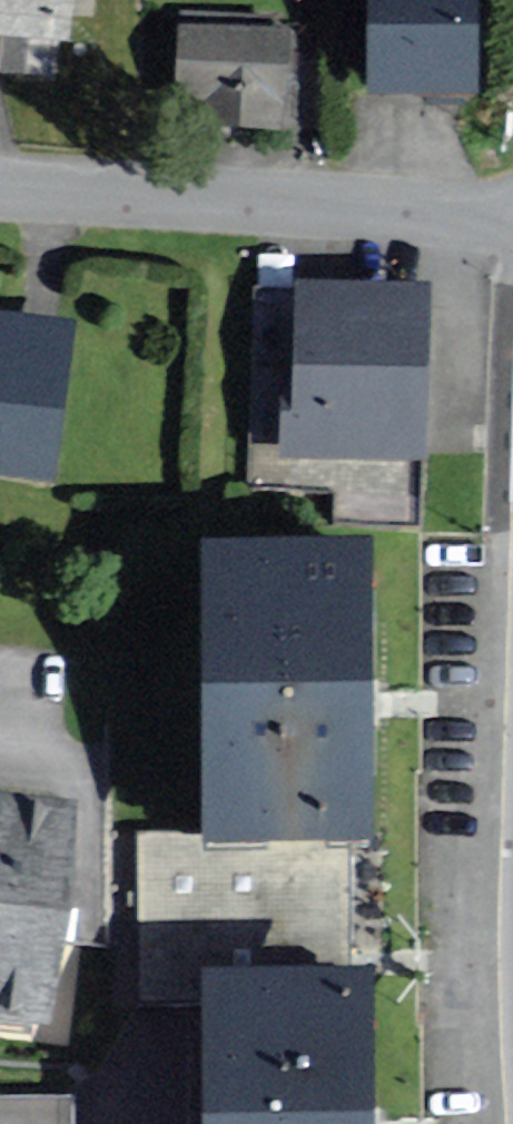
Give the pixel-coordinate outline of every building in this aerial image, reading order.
[(77,0),(0,0),(0,44),(34,46),(31,87),(58,89),(61,46),(74,47),(77,0)] [(479,0),(371,0),(369,97),(477,99),(479,0)] [(282,135),(283,35),(180,34),(180,135),(282,135)] [(419,471),(426,305),(299,300),(296,390),(284,389),(281,466),(329,468),(341,468),(419,471)] [(78,330),(0,320),(0,487),(57,494),(78,330)] [(214,843),(214,865),(348,864),(369,864),(368,583),(213,583),(214,843)] [(0,810),(0,1031),(55,1037),(82,820),(0,810)] [(145,843),(145,1004),(212,1004),(349,1004),(348,864),(214,865),(214,843),(145,843)] [(368,1004),(349,1004),(212,1004),(212,1123),(368,1123),(368,1004)] [(67,1104),(0,1105),(0,1123),(67,1123),(67,1104)]
